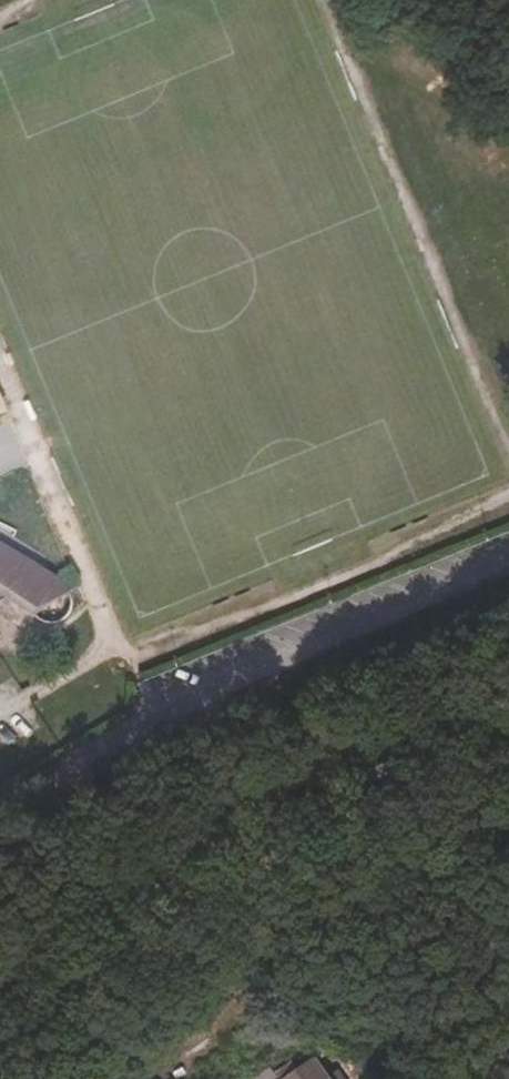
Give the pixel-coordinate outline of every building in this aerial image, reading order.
[(28,609),(18,596),(1,570),(0,570),(0,631),(28,609)] [(28,609),(0,631),(0,632),(25,630),(34,611),(35,603),(1,570),(18,596),(28,609)] [(288,1078),(344,1078),(338,1071),(328,1077),(315,1060),(299,1071),(288,1078)] [(279,1078),(288,1078),(299,1071),(292,1063),(276,1076),(279,1078)]
